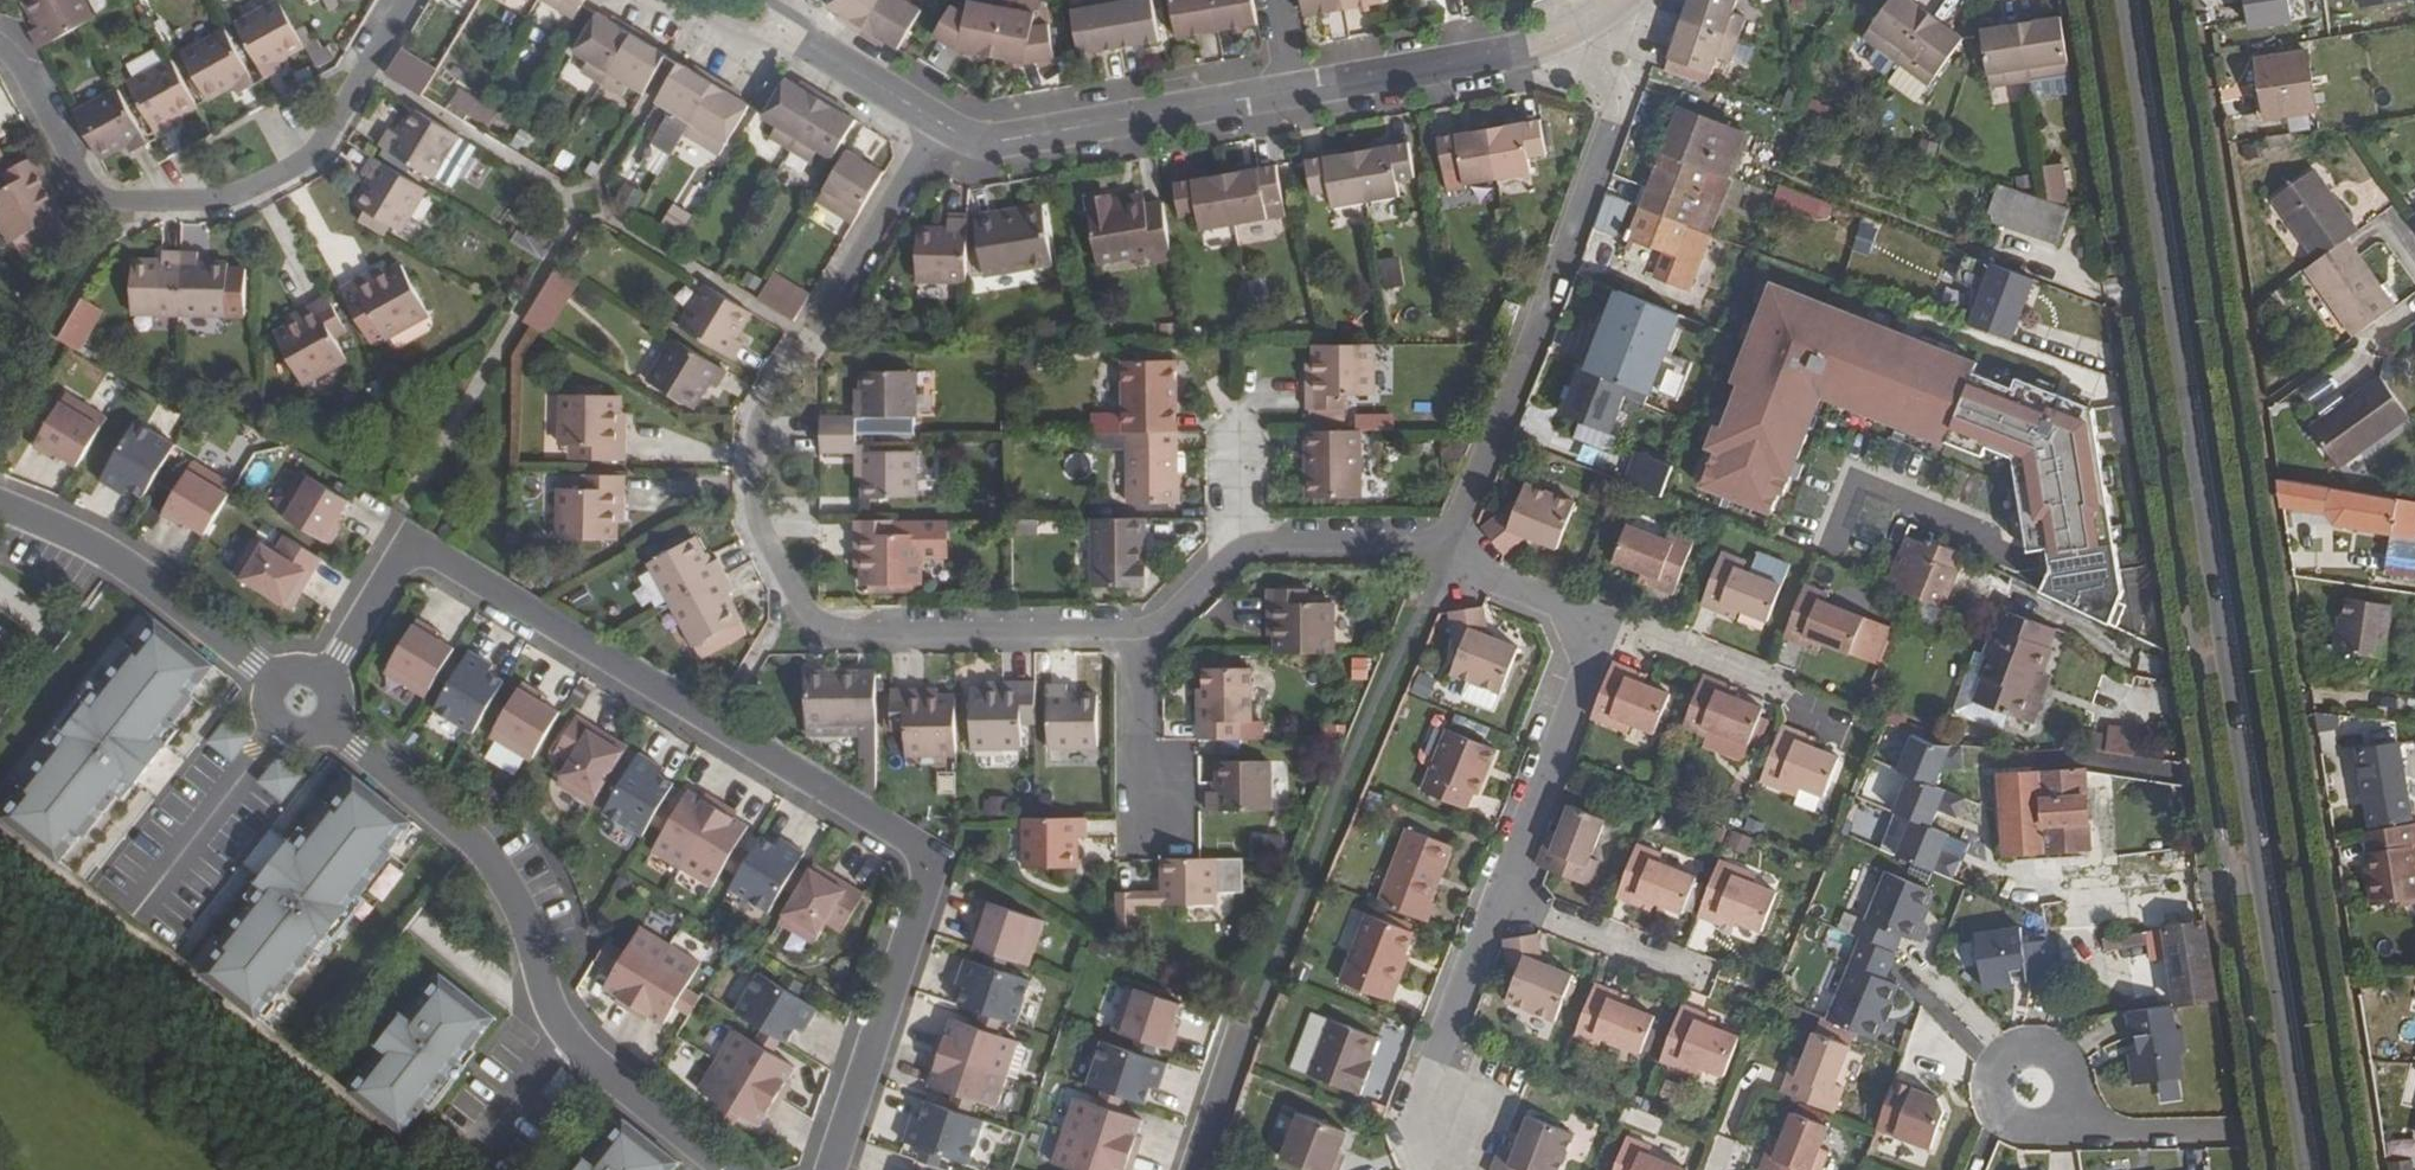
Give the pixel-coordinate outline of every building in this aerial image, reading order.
[(94,20),(84,0),(27,0),(24,1),(38,28),(29,32),(39,49),(83,26),(94,20)] [(236,24),(266,79),(283,70),(279,61),(304,47),(279,0),(236,24)] [(531,10),(537,0),(515,0),(531,10)] [(531,10),(552,22),(559,11),(574,19),(583,4),(585,0),(537,0),(531,10)] [(829,8),(863,29),(898,50),(922,10),(905,0),(833,0),(829,8)] [(993,58),(1026,65),(1055,60),(1046,0),(1004,0),(1003,8),(993,58)] [(1159,42),(1153,0),(1087,0),(1088,7),(1071,10),(1080,55),(1159,42)] [(1258,25),(1254,0),(1171,0),(1177,39),(1258,25)] [(1385,3),(1385,0),(1301,0),(1304,17),(1385,3)] [(1664,71),(1700,83),(1704,72),(1712,74),(1718,59),(1731,63),(1746,18),(1734,13),(1738,0),(1689,0),(1682,20),(1664,71)] [(1911,0),(1891,0),(1863,38),(1929,87),(1964,39),(1911,0)] [(2252,27),(2292,21),(2288,0),(2248,0),(2252,27)] [(993,58),(1003,8),(969,1),(966,15),(952,6),(933,37),(960,52),(993,58)] [(633,33),(598,13),(574,53),(588,62),(581,73),(623,98),(630,86),(644,95),(667,55),(633,33)] [(1990,88),(2071,76),(2062,17),(1981,30),(1990,88)] [(234,87),(239,95),(255,86),(225,30),(182,54),(208,101),(234,87)] [(2308,52),(2257,59),(2266,119),(2317,112),(2308,52)] [(171,60),(129,84),(159,139),(176,129),(172,121),(196,106),(171,60)] [(426,90),(437,73),(420,63),(410,80),(426,90)] [(715,84),(681,63),(656,103),(670,112),(664,123),(652,144),(672,156),(684,135),(715,84)] [(1700,83),(1708,86),(1712,74),(1704,72),(1700,83)] [(822,99),(786,78),(765,114),(762,118),(776,127),(770,138),(811,163),(817,152),(831,160),(855,120),(822,99)] [(750,105),(715,84),(684,135),(705,148),(712,137),(727,145),(750,105)] [(492,107),(460,89),(450,106),(482,124),(492,107)] [(126,146),(131,154),(148,146),(117,90),(74,113),(100,159),(126,146)] [(1795,115),(1801,97),(1785,91),(1778,110),(1795,115)] [(1800,111),(1812,116),(1818,103),(1806,98),(1800,111)] [(1748,134),(1680,107),(1630,237),(1665,251),(1677,255),(1667,280),(1687,288),(1748,134)] [(379,146),(433,179),(435,175),(451,185),(475,145),(459,136),(413,108),(398,134),(390,129),(379,146)] [(1529,158),(1547,155),(1541,120),(1490,129),(1499,180),(1532,174),(1529,158)] [(510,142),(522,149),(531,133),(520,126),(510,142)] [(1490,129),(1438,138),(1448,192),(1466,188),(1466,186),(1499,180),(1490,129)] [(1924,141),(1920,153),(1934,157),(1938,145),(1924,141)] [(1398,181),(1415,178),(1409,143),(1306,161),(1313,196),(1330,192),(1333,209),(1400,197),(1398,181)] [(853,224),(885,172),(849,151),(817,203),(853,224)] [(38,155),(2,175),(8,187),(0,191),(0,222),(21,262),(71,234),(61,216),(62,215),(54,199),(49,190),(55,186),(38,155)] [(401,232),(426,190),(372,157),(362,174),(371,179),(355,205),(401,232)] [(2063,164),(2043,167),(2048,201),(2070,208),(2063,164)] [(1287,217),(1277,166),(1175,183),(1181,218),(1198,215),(1201,231),(1287,217)] [(2314,169),(2272,200),(2316,262),(2347,240),(2358,232),(2314,169)] [(2048,201),(2000,184),(1988,221),(2058,244),(2070,208),(2048,201)] [(1823,201),(1781,185),(1775,202),(1817,217),(1823,201)] [(61,196),(55,186),(49,190),(54,199),(61,196)] [(1113,199),(1115,208),(1146,203),(1144,193),(1113,199)] [(1115,208),(1113,199),(1113,197),(1085,201),(1098,265),(1153,255),(1154,263),(1173,260),(1163,202),(1146,206),(1146,203),(1115,208)] [(1602,198),(1594,231),(1616,236),(1624,203),(1602,198)] [(624,201),(618,210),(631,219),(637,209),(624,201)] [(680,234),(689,214),(669,204),(659,224),(680,234)] [(997,213),(974,217),(985,276),(1054,264),(1044,209),(997,217),(997,213)] [(968,220),(948,220),(948,229),(918,229),(917,281),(967,282),(968,220)] [(519,232),(512,242),(544,261),(555,242),(535,230),(530,238),(519,232)] [(2347,240),(2316,262),(2306,270),(2354,337),(2395,308),(2347,240)] [(1677,255),(1665,251),(1655,276),(1667,280),(1677,255)] [(180,315),(181,252),(163,252),(163,262),(132,262),(131,314),(180,315)] [(229,269),(228,263),(198,263),(199,252),(181,252),(180,315),(227,315),(246,315),(246,269),(229,269)] [(2035,279),(1966,253),(1956,280),(1978,289),(1969,313),(1975,315),(2016,330),(2035,279)] [(1398,257),(1376,260),(1380,292),(1402,289),(1398,257)] [(385,340),(430,315),(401,264),(385,273),(376,278),(372,271),(340,290),(361,325),(373,318),(385,340)] [(382,266),(372,271),(376,278),(385,273),(382,266)] [(748,269),(741,282),(754,290),(762,277),(748,269)] [(809,297),(773,275),(759,299),(794,320),(794,319),(796,320),(809,297)] [(745,344),(736,338),(752,313),(706,286),(681,328),(735,361),(745,344)] [(585,288),(578,300),(593,309),(600,298),(585,288)] [(2126,594),(2097,411),(2058,396),(2054,407),(2016,393),(1976,377),(1980,366),(1923,344),(1920,353),(1902,346),(1906,338),(1775,288),(1736,387),(1743,390),(1726,432),(1719,430),(1710,452),(1718,455),(1704,491),(1775,518),(1782,499),(1786,500),(1810,439),(1801,436),(1819,391),(1855,405),(1854,409),(1985,459),(1989,450),(2017,460),(2031,554),(2051,551),(2054,572),(2044,593),(2118,628),(2128,608),(2121,604),(2126,594)] [(1650,396),(1681,316),(1620,293),(1603,338),(1611,341),(1597,375),(1577,367),(1569,387),(1575,390),(1564,417),(1581,423),(1574,440),(1613,455),(1628,416),(1619,413),(1629,388),(1650,396)] [(336,340),(348,332),(328,295),(297,313),(300,320),(290,325),(275,334),(304,385),(347,360),(336,340)] [(83,299),(73,314),(94,327),(103,312),(83,299)] [(290,325),(300,320),(297,313),(287,319),(290,325)] [(94,327),(73,314),(58,340),(78,352),(94,327)] [(2012,340),(2016,330),(1975,315),(1971,324),(2012,340)] [(709,384),(718,389),(728,372),(673,339),(648,381),(693,409),(709,384)] [(1349,396),(1373,396),(1373,345),(1323,345),(1314,345),(1314,363),(1314,374),(1306,375),(1307,410),(1349,411),(1349,396)] [(1123,361),(1123,433),(1127,433),(1171,432),(1171,408),(1177,408),(1177,360),(1123,361)] [(916,416),(915,371),(862,372),(862,389),(863,418),(916,416)] [(2380,377),(2310,428),(2338,470),(2410,419),(2380,377)] [(2054,407),(2058,396),(2020,382),(2016,393),(2054,407)] [(602,387),(580,387),(579,396),(602,396),(602,387)] [(862,389),(855,390),(855,425),(863,425),(863,418),(862,389)] [(44,432),(35,448),(52,459),(57,452),(64,457),(65,457),(79,465),(92,445),(102,427),(109,415),(71,391),(55,416),(44,432)] [(619,425),(619,414),(619,396),(602,396),(579,396),(561,395),(560,446),(585,446),(585,460),(626,462),(627,425),(619,425)] [(627,414),(619,414),(619,425),(627,425),(627,414)] [(855,425),(855,416),(820,417),(820,435),(820,453),(856,453),(855,445),(855,425)] [(110,465),(99,480),(117,491),(122,484),(130,489),(144,498),(157,476),(168,459),(175,447),(136,423),(120,449),(110,465)] [(1361,498),(1361,430),(1306,431),(1307,451),(1314,451),(1314,499),(1361,498)] [(1171,432),(1127,433),(1127,505),(1178,504),(1177,432),(1171,432)] [(64,457),(57,452),(52,459),(60,464),(64,457)] [(916,452),(862,452),(862,481),(863,498),(916,498),(916,452)] [(1628,485),(1663,498),(1675,468),(1640,454),(1628,485)] [(226,501),(236,486),(196,462),(166,510),(163,515),(180,525),(183,521),(192,526),(206,535),(226,501)] [(338,518),(348,503),(301,474),(277,512),(297,524),(315,535),(331,545),(340,529),(333,525),(338,518)] [(625,512),(626,476),(564,475),(564,482),(584,483),(584,489),(559,489),(558,539),(616,541),(617,523),(618,512),(625,512)] [(2279,480),(2283,507),(2328,514),(2336,524),(2391,533),(2385,574),(2414,579),(2414,503),(2279,480)] [(125,496),(130,489),(122,484),(117,491),(125,496)] [(1527,537),(1558,549),(1576,504),(1526,484),(1521,498),(1483,529),(1504,556),(1527,537)] [(345,522),(338,518),(333,525),(340,529),(345,522)] [(1141,587),(1140,567),(1140,537),(1146,537),(1146,518),(1092,519),(1092,567),(1092,587),(1141,587)] [(1039,534),(1038,519),(1012,520),(1012,534),(1039,534)] [(896,520),(854,521),(855,557),(862,557),(862,568),(862,585),(921,585),(920,557),(944,557),(944,521),(896,522),(896,520)] [(189,531),(192,526),(183,521),(180,525),(189,531)] [(1673,544),(1628,526),(1614,562),(1643,573),(1659,579),(1656,587),(1674,594),(1693,543),(1676,535),(1673,544)] [(308,571),(318,556),(285,537),(276,552),(255,539),(233,574),(292,610),(302,594),(297,591),(300,586),(305,589),(314,575),(308,571)] [(695,538),(650,563),(673,604),(726,574),(718,560),(710,564),(695,538)] [(1886,586),(1942,607),(1962,559),(1907,538),(1886,586)] [(1768,622),(1782,586),(1790,566),(1759,554),(1750,574),(1737,569),(1740,560),(1723,554),(1702,605),(1720,613),(1723,604),(1740,610),(1768,622)] [(314,575),(323,560),(318,556),(308,571),(314,575)] [(1640,581),(1656,587),(1659,579),(1643,573),(1640,581)] [(735,590),(726,574),(673,604),(702,658),(748,633),(727,595),(735,590)] [(1823,593),(1805,586),(1785,638),(1802,644),(1805,636),(1822,643),(1850,654),(1865,619),(1819,601),(1823,593)] [(1334,603),(1309,603),(1308,589),(1267,589),(1267,626),(1275,626),(1276,636),(1275,654),(1334,654),(1334,603)] [(2392,606),(2344,599),(2337,652),(2384,658),(2392,606)] [(1740,610),(1723,604),(1720,613),(1736,619),(1740,610)] [(1452,675),(1500,694),(1519,649),(1488,636),(1484,607),(1473,609),(1449,613),(1457,662),(1452,675)] [(2057,630),(2001,610),(1985,654),(1987,655),(1979,676),(1983,677),(1974,702),(2034,724),(2051,677),(2045,675),(2053,649),(2050,648),(2057,630)] [(1865,618),(1865,619),(1850,654),(1872,663),(1887,626),(1865,618)] [(26,788),(3,817),(31,840),(60,862),(83,833),(86,835),(129,780),(136,785),(168,744),(162,739),(194,698),(191,695),(215,665),(186,643),(158,620),(134,650),(131,648),(98,688),(92,684),(59,724),(66,730),(22,786),(26,788)] [(452,655),(455,649),(441,641),(432,635),(435,630),(418,620),(415,625),(386,673),(426,697),(441,673),(452,655)] [(1275,626),(1267,626),(1267,637),(1276,636),(1275,626)] [(1887,626),(1872,663),(1878,665),(1893,629),(1887,626)] [(443,635),(435,630),(432,635),(441,641),(443,635)] [(1805,636),(1802,644),(1819,651),(1822,643),(1805,636)] [(474,732),(505,682),(490,673),(482,669),(486,661),(470,651),(435,709),(474,732)] [(452,655),(441,673),(453,680),(464,661),(452,655)] [(482,669),(490,673),(494,666),(486,661),(482,669)] [(1613,717),(1655,734),(1671,694),(1646,685),(1628,678),(1631,670),(1613,663),(1592,719),(1610,726),(1613,717)] [(1241,722),(1252,722),(1252,668),(1204,669),(1204,689),(1204,701),(1198,701),(1198,741),(1241,740),(1241,722)] [(1649,677),(1631,670),(1628,678),(1646,685),(1649,677)] [(877,758),(877,725),(877,671),(824,672),(824,680),(806,681),(807,726),(862,725),(862,737),(862,758),(877,758)] [(806,672),(806,681),(824,680),(824,672),(806,672)] [(1735,698),(1718,691),(1721,683),(1704,677),(1683,729),(1702,736),(1707,738),(1710,729),(1749,745),(1757,748),(1769,720),(1761,717),(1764,709),(1735,698)] [(1022,724),(1036,724),(1036,683),(1000,682),(1000,690),(989,691),(971,691),(971,749),(1022,748),(1022,724)] [(989,682),(989,691),(1000,690),(1000,682),(989,682)] [(531,762),(561,713),(546,704),(538,699),(541,694),(523,683),(491,738),(531,762)] [(1738,690),(1721,683),(1718,691),(1735,698),(1738,690)] [(1098,695),(1068,695),(1068,685),(1048,685),(1049,748),(1098,747),(1098,695)] [(938,697),(927,698),(927,689),(891,690),(891,731),(906,731),(906,736),(906,756),(957,755),(956,697),(938,697)] [(938,689),(927,689),(927,698),(938,697),(938,689)] [(549,699),(541,694),(538,699),(546,704),(549,699)] [(593,725),(578,716),(575,722),(590,730),(593,725)] [(227,719),(209,742),(233,761),(251,738),(227,719)] [(590,730),(575,722),(555,754),(570,763),(557,784),(593,806),(607,781),(618,763),(628,747),(612,737),(609,742),(604,739),(607,734),(593,725),(590,730)] [(807,726),(807,738),(862,737),(862,725),(807,726)] [(1783,780),(1824,797),(1840,758),(1815,748),(1797,741),(1801,733),(1783,726),(1761,782),(1779,789),(1783,780)] [(1953,869),(1962,838),(1930,829),(1935,813),(1955,819),(1962,795),(1935,788),(1946,748),(1878,728),(1845,837),(1953,869)] [(1707,738),(1702,736),(1699,744),(1743,761),(1749,745),(1710,729),(1707,738)] [(1490,767),(1497,749),(1447,730),(1423,792),(1467,809),(1473,793),(1485,764),(1490,767)] [(2384,730),(2355,735),(2365,796),(2407,789),(2399,744),(2387,746),(2384,730)] [(1818,740),(1801,733),(1797,741),(1815,748),(1818,740)] [(609,742),(612,737),(607,734),(604,739),(609,742)] [(2137,736),(2108,734),(2107,757),(2136,759),(2137,736)] [(906,756),(906,736),(892,737),(892,756),(906,756)] [(1958,772),(1961,749),(1945,747),(1942,770),(1958,772)] [(605,812),(644,835),(675,785),(660,776),(652,771),(656,764),(640,754),(605,812)] [(1208,811),(1270,811),(1271,761),(1217,762),(1218,792),(1208,791),(1208,811)] [(630,771),(618,763),(607,781),(619,789),(630,771)] [(664,768),(656,764),(652,771),(660,776),(664,768)] [(1478,795),(1490,767),(1485,764),(1473,793),(1478,795)] [(2006,854),(2090,848),(2084,771),(2001,776),(2006,854)] [(224,945),(201,974),(230,996),(259,1019),(281,990),(285,992),(328,937),(335,942),(367,901),(361,896),(393,855),(390,853),(414,822),(385,800),(357,777),(333,808),(329,805),(297,846),(290,841),(258,882),(265,887),(221,942),(224,945)] [(653,852),(683,870),(719,809),(703,799),(700,805),(686,796),(653,852)] [(1588,866),(1606,820),(1569,806),(1559,834),(1552,852),(1541,848),(1534,865),(1548,870),(1588,888),(1596,869),(1588,866)] [(719,809),(683,870),(712,887),(745,831),(732,823),(735,819),(719,809)] [(1077,838),(1087,838),(1087,819),(1037,819),(1024,820),(1024,869),(1077,869),(1077,838)] [(2368,831),(2373,868),(2370,868),(2376,905),(2414,899),(2414,824),(2368,831)] [(1378,903),(1429,923),(1436,905),(1433,904),(1455,847),(1407,829),(1378,903)] [(1548,830),(1541,848),(1552,852),(1559,834),(1548,830)] [(1729,830),(1725,847),(1746,852),(1750,835),(1729,830)] [(776,846),(762,837),(730,889),(769,913),(784,888),(795,869),(804,853),(789,844),(784,851),(776,846)] [(789,844),(781,839),(776,846),(784,851),(789,844)] [(1655,902),(1683,914),(1697,878),(1653,860),(1656,852),(1638,845),(1617,898),(1634,904),(1638,896),(1655,902)] [(1200,859),(1163,860),(1163,892),(1163,905),(1216,906),(1216,902),(1215,868),(1216,859),(1200,859)] [(1737,923),(1762,933),(1778,892),(1735,876),(1738,869),(1720,861),(1699,916),(1716,924),(1719,916),(1737,923)] [(831,874),(815,864),(807,877),(796,896),(779,923),(814,944),(827,923),(842,933),(862,900),(847,891),(850,886),(836,877),(833,883),(828,879),(831,874)] [(1234,867),(1215,868),(1216,902),(1235,902),(1234,867)] [(796,896),(807,877),(795,869),(784,888),(796,896)] [(1931,891),(1886,873),(1865,922),(1900,937),(1910,941),(1919,920),(1915,919),(1920,908),(1923,910),(1931,891)] [(836,877),(831,874),(828,879),(833,883),(836,877)] [(865,895),(850,886),(847,891),(862,900),(865,895)] [(1163,892),(1137,893),(1137,905),(1163,905),(1163,892)] [(1137,929),(1137,905),(1137,893),(1117,893),(1117,929),(1137,929)] [(1655,902),(1638,896),(1634,904),(1651,911),(1655,902)] [(981,933),(976,948),(988,952),(1006,958),(1030,967),(1045,922),(985,902),(979,921),(984,923),(981,933)] [(1414,933),(1368,915),(1342,983),(1391,1003),(1399,984),(1395,982),(1414,933)] [(1719,916),(1716,924),(1734,930),(1737,923),(1719,916)] [(984,923),(979,921),(976,931),(981,933),(984,923)] [(1900,937),(1865,922),(1858,938),(1861,939),(1893,953),(1900,937)] [(2205,923),(2100,940),(2102,951),(2149,944),(2151,960),(2168,957),(2176,1006),(2217,999),(2205,923)] [(634,1007),(671,946),(642,928),(629,950),(620,965),(609,984),(622,993),(619,997),(634,1007)] [(2021,929),(1976,936),(1984,989),(2013,984),(2012,976),(2027,974),(2029,981),(2053,977),(2047,941),(2024,945),(2021,929)] [(1506,1002),(1555,1022),(1574,976),(1542,963),(1539,935),(1506,940),(1512,987),(1506,1002)] [(602,954),(620,965),(629,950),(611,939),(602,954)] [(1861,939),(1849,967),(1882,980),(1893,953),(1861,939)] [(701,964),(671,946),(634,1007),(650,1017),(654,1011),(667,1019),(677,1004),(686,988),(701,964)] [(1006,958),(988,952),(984,964),(1002,971),(1006,958)] [(984,964),(966,958),(959,978),(968,981),(965,989),(959,1005),(982,1013),(1002,1020),(1015,1024),(1030,981),(1002,971),(984,964)] [(1849,967),(1827,1021),(1874,1041),(1882,1020),(1888,1006),(1896,986),(1882,980),(1849,967)] [(737,1014),(788,1044),(796,1029),(801,1021),(809,1025),(818,1010),(797,996),(781,987),(761,974),(759,973),(735,1012),(737,1014)] [(788,975),(781,987),(797,996),(804,985),(788,975)] [(385,1049),(351,1092),(405,1135),(428,1105),(434,1109),(466,1066),(461,1062),(495,1017),(441,976),(409,1018),(403,1013),(379,1044),(385,1049)] [(968,981),(959,978),(957,987),(965,989),(968,981)] [(1595,1035),(1642,1053),(1655,1017),(1627,1006),(1610,999),(1613,991),(1596,984),(1575,1037),(1592,1044),(1595,1035)] [(1167,1049),(1172,1051),(1178,1033),(1173,1030),(1176,1021),(1182,1005),(1128,987),(1113,1032),(1139,1040),(1157,1046),(1167,1049)] [(698,996),(686,988),(677,1004),(689,1011),(698,996)] [(1630,998),(1613,991),(1610,999),(1627,1006),(1630,998)] [(1683,1061),(1724,1077),(1740,1038),(1715,1028),(1698,1021),(1701,1013),(1683,1005),(1661,1061),(1679,1069),(1683,1061)] [(1893,1008),(1888,1006),(1882,1020),(1887,1022),(1893,1008)] [(2173,1006),(2128,1013),(2132,1038),(2137,1038),(2139,1053),(2130,1054),(2135,1085),(2184,1078),(2180,1053),(2186,1052),(2183,1029),(2176,1030),(2173,1006)] [(982,1013),(977,1030),(997,1036),(1002,1020),(982,1013)] [(1718,1019),(1701,1013),(1698,1021),(1715,1028),(1718,1019)] [(1369,1073),(1365,1071),(1377,1039),(1330,1020),(1308,1075),(1360,1096),(1369,1073)] [(801,1021),(797,1029),(804,1033),(809,1025),(801,1021)] [(941,1034),(935,1051),(1002,1074),(1013,1042),(997,1036),(977,1030),(951,1021),(946,1036),(941,1034)] [(1182,1023),(1176,1021),(1173,1030),(1178,1033),(1182,1023)] [(1819,1023),(1815,1033),(1850,1047),(1854,1037),(1819,1023)] [(734,1031),(716,1061),(777,1097),(787,1081),(782,1078),(790,1064),(734,1031)] [(1788,1076),(1782,1093),(1834,1114),(1841,1096),(1832,1092),(1850,1047),(1815,1033),(1803,1062),(1797,1079),(1788,1076)] [(1157,1046),(1139,1040),(1134,1053),(1153,1059),(1157,1046)] [(1104,1043),(1090,1086),(1104,1091),(1122,1097),(1145,1105),(1151,1089),(1154,1080),(1159,1082),(1165,1064),(1134,1053),(1104,1043)] [(1002,1074),(935,1051),(929,1069),(935,1071),(930,1086),(952,1093),(974,1101),(991,1107),(1002,1074)] [(1795,1059),(1788,1076),(1797,1079),(1803,1062),(1795,1059)] [(777,1097),(716,1061),(699,1089),(720,1102),(734,1111),(755,1123),(763,1110),(768,1113),(777,1097)] [(1159,1082),(1154,1080),(1151,1089),(1156,1090),(1159,1082)] [(1944,1113),(1938,1099),(1926,1095),(1913,1091),(1914,1087),(1895,1080),(1877,1130),(1931,1150),(1944,1113)] [(1927,1092),(1914,1087),(1913,1091),(1926,1095),(1927,1092)] [(952,1093),(947,1108),(970,1116),(974,1101),(952,1093)] [(1081,1101),(1070,1133),(1137,1156),(1143,1138),(1137,1136),(1143,1121),(1081,1101)] [(734,1111),(720,1102),(713,1113),(727,1123),(734,1111)] [(947,1108),(927,1102),(921,1118),(918,1127),(911,1124),(904,1142),(924,1149),(940,1155),(968,1164),(983,1120),(970,1116),(947,1108)] [(1302,1108),(1284,1154),(1325,1169),(1339,1169),(1344,1157),(1339,1155),(1350,1127),(1302,1108)] [(1761,1169),(1822,1169),(1828,1153),(1820,1150),(1829,1127),(1793,1113),(1781,1143),(1775,1159),(1766,1156),(1761,1169)] [(911,1124),(918,1127),(921,1118),(913,1116),(911,1124)] [(1493,1169),(1561,1169),(1574,1136),(1530,1119),(1517,1151),(1502,1146),(1493,1169)] [(679,1162),(631,1124),(625,1120),(592,1163),(586,1159),(577,1169),(673,1169),(679,1162)] [(1070,1133),(1060,1166),(1073,1169),(1132,1169),(1137,1156),(1070,1133)] [(1615,1169),(1682,1169),(1642,1154),(1645,1146),(1628,1139),(1615,1169)] [(1773,1140),(1766,1156),(1775,1159),(1781,1143),(1773,1140)] [(940,1155),(924,1149),(919,1162),(936,1168),(940,1155)] [(2390,1164),(2390,1169),(2412,1169),(2410,1161),(2390,1164)]
